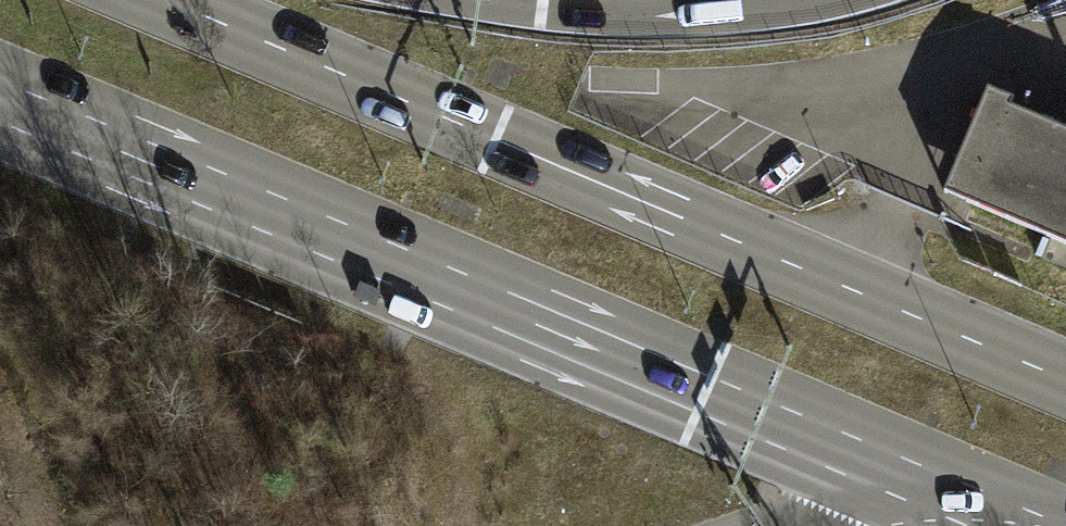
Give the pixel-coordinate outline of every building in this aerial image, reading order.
[(1065,254),(1065,134),(985,101),(943,205),(1065,254)]
